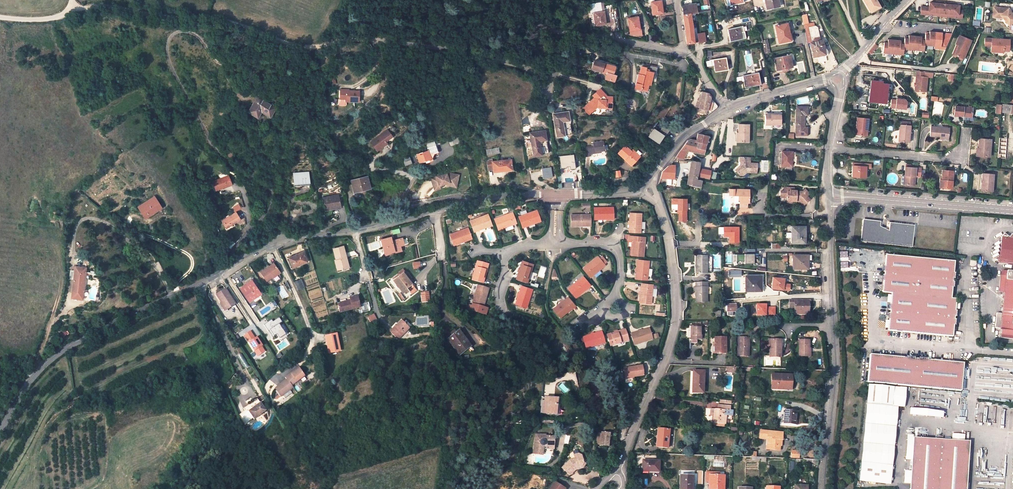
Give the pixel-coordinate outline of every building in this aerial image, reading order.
[(766,8),(779,6),(777,0),(766,0),(767,1),(765,1),(766,8)] [(880,7),(876,0),(864,0),(871,12),(880,7)] [(651,2),(652,15),(663,14),(662,6),(661,6),(660,1),(651,2)] [(930,8),(922,7),(921,15),(962,18),(962,10),(959,10),(960,6),(953,5),(953,3),(937,2),(937,4),(930,3),(930,8)] [(603,4),(590,6),(593,26),(605,24),(604,17),(603,12),(604,11),(603,4)] [(697,13),(695,4),(682,6),(683,16),(690,14),(697,13)] [(994,7),(993,17),(1005,18),(1011,25),(1010,29),(1012,29),(1012,12),(1010,8),(994,7)] [(687,44),(694,43),(690,14),(683,16),(687,44)] [(628,19),(630,31),(640,29),(639,22),(638,23),(637,17),(628,19)] [(775,26),(778,43),(791,40),(789,33),(787,34),(785,24),(775,26)] [(816,25),(809,27),(812,40),(813,40),(813,42),(820,40),(817,29),(816,25)] [(727,29),(730,42),(745,38),(744,31),(743,32),(742,26),(727,29)] [(704,32),(697,33),(698,42),(700,42),(705,41),(704,32)] [(947,47),(952,35),(947,34),(945,34),(944,39),(941,38),(941,35),(928,34),(928,36),(928,37),(924,37),(924,43),(924,45),(947,47)] [(971,41),(959,36),(955,44),(956,44),(959,45),(954,55),(963,59),(971,41)] [(908,38),(908,40),(908,41),(904,41),(903,47),(903,49),(923,51),(924,45),(924,43),(920,42),(920,39),(908,38)] [(1009,51),(1010,39),(991,38),(991,47),(991,52),(1004,52),(1004,51),(1009,51)] [(767,39),(761,40),(764,53),(770,52),(767,39)] [(813,42),(810,42),(813,57),(826,54),(827,54),(828,53),(828,52),(828,51),(827,51),(826,50),(825,50),(824,50),(822,40),(820,40),(813,42)] [(882,53),(902,55),(903,49),(903,47),(899,47),(900,43),(887,42),(887,45),(883,45),(882,53)] [(576,54),(574,61),(580,63),(582,56),(576,54)] [(774,59),(776,70),(792,67),(789,56),(774,59)] [(727,70),(725,58),(712,60),(715,72),(727,70)] [(613,70),(614,67),(594,61),(591,69),(590,69),(588,75),(591,75),(600,78),(601,72),(607,73),(605,79),(614,82),(616,76),(614,75),(616,71),(613,70)] [(638,75),(636,84),(635,89),(641,91),(641,89),(647,91),(648,85),(650,78),(652,78),(654,79),(657,67),(650,66),(641,64),(639,75),(638,75)] [(925,72),(917,71),(915,91),(926,92),(928,77),(924,77),(925,72)] [(743,75),(744,81),(743,81),(745,88),(761,85),(758,72),(743,75)] [(877,101),(883,101),(885,91),(886,91),(887,84),(878,84),(879,81),(871,81),(869,102),(877,103),(877,101)] [(613,107),(613,101),(611,101),(611,97),(606,97),(605,98),(604,96),(605,95),(600,90),(593,96),(595,99),(586,107),(592,114),(599,107),(600,107),(613,107)] [(348,99),(348,102),(360,103),(360,92),(342,91),(341,99),(348,99)] [(706,110),(707,110),(708,111),(707,112),(710,113),(716,108),(717,106),(710,98),(708,94),(701,92),(699,101),(700,102),(698,108),(699,108),(698,112),(705,114),(706,110)] [(270,116),(276,107),(258,96),(253,104),(270,116)] [(907,99),(891,98),(891,108),(907,108),(907,99)] [(253,104),(248,111),(258,117),(262,112),(270,116),(253,104)] [(955,106),(954,115),(964,116),(970,116),(971,117),(972,108),(955,106)] [(807,135),(807,128),(804,128),(804,115),(807,115),(807,107),(796,107),(795,135),(807,135)] [(552,114),(556,136),(571,134),(567,112),(552,114)] [(771,114),(771,115),(764,115),(764,125),(780,125),(781,114),(776,114),(771,114)] [(857,135),(866,135),(868,119),(857,118),(856,127),(858,128),(857,135)] [(663,126),(657,123),(654,128),(659,132),(663,126)] [(738,125),(738,133),(739,133),(739,142),(748,142),(748,125),(738,125)] [(910,126),(900,125),(899,131),(899,142),(900,142),(901,142),(902,142),(903,142),(910,143),(910,126)] [(669,131),(663,126),(659,132),(654,128),(649,135),(655,138),(653,141),(658,144),(662,137),(664,136),(665,136),(669,131)] [(932,126),(931,136),(938,137),(949,138),(950,128),(932,126)] [(385,129),(369,143),(376,151),(385,144),(383,142),(390,135),(385,129)] [(530,133),(533,155),(547,154),(544,131),(530,133)] [(701,153),(703,153),(707,136),(698,134),(697,135),(696,141),(698,142),(696,148),(701,149),(701,152),(701,153)] [(979,138),(978,148),(979,148),(979,156),(989,157),(990,139),(979,138)] [(999,138),(997,157),(1005,158),(1006,138),(999,138)] [(677,158),(678,158),(680,159),(683,159),(684,155),(687,151),(701,154),(701,153),(701,152),(701,149),(696,148),(698,142),(696,141),(690,139),(687,141),(682,148),(676,155),(675,158),(677,158)] [(585,156),(586,156),(590,156),(590,154),(590,152),(600,150),(603,150),(603,145),(602,141),(593,142),(594,146),(584,147),(585,156)] [(625,146),(618,153),(630,165),(639,156),(644,151),(637,144),(631,151),(625,146)] [(416,155),(419,163),(430,159),(429,154),(437,151),(435,145),(427,148),(428,151),(416,155)] [(791,166),(791,152),(781,152),(781,166),(791,166)] [(575,154),(559,155),(562,182),(577,181),(575,154)] [(412,163),(409,157),(402,159),(405,166),(412,163)] [(750,163),(750,157),(740,157),(740,161),(741,161),(740,165),(741,167),(736,172),(740,175),(743,175),(746,172),(756,172),(757,163),(750,163)] [(505,170),(505,171),(512,170),(510,160),(492,162),(492,159),(489,159),(486,162),(487,170),(493,170),(493,172),(501,171),(501,170),(505,170)] [(702,178),(696,177),(698,169),(699,162),(691,160),(687,179),(686,184),(700,187),(701,180),(702,178)] [(660,178),(674,179),(674,172),(674,166),(673,166),(671,165),(668,166),(662,172),(660,178)] [(865,177),(866,166),(853,165),(852,176),(865,177)] [(905,167),(904,175),(905,175),(905,185),(913,185),(914,175),(915,168),(905,167)] [(552,177),(551,168),(541,169),(542,178),(552,177)] [(702,178),(709,180),(710,171),(698,169),(696,177),(702,178)] [(952,171),(942,171),(941,176),(941,180),(943,180),(942,188),(951,188),(952,171)] [(293,173),(294,185),(301,185),(301,183),(309,182),(308,172),(293,173)] [(982,173),(981,182),(982,183),(982,189),(982,190),(991,191),(993,174),(982,173)] [(448,174),(431,179),(433,188),(449,183),(456,185),(458,176),(448,174)] [(216,189),(231,184),(228,176),(213,182),(216,189)] [(370,188),(367,176),(351,180),(353,192),(370,188)] [(391,191),(392,199),(400,198),(398,187),(395,188),(395,190),(391,191)] [(794,187),(784,187),(784,191),(781,191),(781,196),(788,196),(788,197),(791,197),(791,200),(797,201),(802,205),(808,199),(805,196),(800,192),(797,195),(797,193),(795,193),(795,190),(794,190),(794,187)] [(734,189),(734,196),(738,196),(738,200),(740,200),(740,203),(739,207),(746,207),(747,203),(748,203),(749,190),(734,189)] [(322,198),(325,208),(332,207),(332,209),(340,207),(338,196),(334,197),(334,195),(322,198)] [(162,206),(155,196),(139,206),(146,216),(162,206)] [(244,207),(242,199),(228,208),(232,214),(222,220),(226,228),(240,219),(236,212),(244,207)] [(594,208),(594,218),(606,217),(606,219),(613,219),(613,207),(594,208)] [(518,217),(521,226),(533,222),(533,223),(540,221),(536,210),(518,217)] [(512,213),(494,219),(498,230),(504,227),(504,226),(515,222),(512,213)] [(640,232),(641,214),(630,213),(629,228),(630,228),(629,232),(640,232)] [(590,214),(571,215),(571,226),(578,226),(578,225),(590,224),(590,214)] [(470,221),(473,230),(484,226),(485,228),(491,225),(487,215),(470,221)] [(863,229),(861,229),(862,231),(862,233),(862,235),(862,237),(861,239),(860,241),(912,245),(914,224),(889,222),(888,229),(885,228),(885,226),(880,226),(880,221),(878,221),(876,221),(875,221),(873,220),(873,222),(868,221),(868,220),(867,219),(866,219),(865,219),(864,219),(863,220),(862,221),(863,222),(864,222),(863,229)] [(729,237),(729,242),(739,242),(739,226),(723,226),(723,237),(729,237)] [(804,243),(804,226),(791,226),(791,233),(786,233),(786,238),(791,238),(791,243),(804,243)] [(450,235),(454,245),(460,243),(459,241),(471,237),(468,228),(450,235)] [(1001,263),(1012,265),(1012,236),(1011,239),(1006,235),(1003,238),(1001,263)] [(642,256),(645,238),(629,236),(628,240),(633,240),(631,255),(642,256)] [(392,241),(390,237),(381,240),(385,254),(400,250),(399,246),(403,245),(401,239),(392,241)] [(344,258),(346,257),(343,246),(333,249),(336,260),(335,261),(337,270),(347,268),(344,258)] [(307,261),(303,252),(288,258),(292,267),(307,261)] [(707,255),(696,255),(696,272),(707,272),(707,255)] [(744,256),(735,256),(735,262),(744,262),(744,264),(754,264),(754,265),(760,265),(760,257),(754,257),(754,255),(744,255),(744,256)] [(807,269),(808,255),(793,255),(793,269),(807,269)] [(583,269),(589,276),(598,268),(599,270),(605,265),(604,264),(607,262),(602,256),(599,258),(597,257),(583,269)] [(956,279),(956,273),(955,273),(956,262),(887,256),(885,267),(884,267),(884,272),(885,273),(885,275),(884,275),(883,281),(884,281),(884,292),(893,293),(892,305),(890,305),(890,311),(892,311),(891,314),(890,313),(889,319),(890,319),(889,331),(954,336),(955,325),(956,326),(957,320),(956,320),(956,316),(957,316),(958,311),(956,311),(958,299),(953,299),(954,288),(955,288),(955,282),(954,282),(954,279),(956,279)] [(646,280),(648,261),(637,260),(635,275),(636,275),(636,279),(646,280)] [(527,282),(533,264),(522,261),(517,276),(518,276),(516,279),(527,282)] [(488,265),(477,262),(472,280),(481,282),(485,270),(486,271),(488,265)] [(281,272),(276,263),(262,272),(268,281),(281,272)] [(79,266),(76,298),(79,299),(86,299),(89,266),(79,266)] [(590,277),(599,270),(598,268),(589,276),(590,277)] [(1004,270),(1003,272),(1000,292),(1006,292),(1003,314),(1001,329),(1001,330),(1003,330),(1002,334),(1012,336),(1012,271),(1004,270)] [(403,272),(400,274),(399,274),(392,279),(404,294),(405,294),(405,293),(406,293),(407,292),(408,291),(409,291),(414,287),(403,272)] [(760,291),(760,289),(760,284),(760,276),(745,276),(745,291),(760,291)] [(581,293),(580,291),(589,284),(583,277),(568,288),(575,297),(581,293)] [(243,286),(240,288),(248,301),(260,293),(251,280),(247,283),(248,284),(244,287),(243,286)] [(300,280),(294,282),(298,289),(298,290),(304,288),(300,280)] [(589,284),(580,291),(581,293),(590,285),(589,284)] [(651,290),(652,285),(642,284),(641,287),(639,302),(650,304),(651,296),(655,297),(656,290),(651,290)] [(483,299),(487,288),(477,285),(472,305),(469,304),(467,309),(479,312),(481,306),(483,307),(485,300),(483,299)] [(526,307),(532,289),(521,286),(520,290),(515,304),(526,307)] [(707,302),(707,287),(693,287),(693,292),(696,292),(696,298),(696,302),(707,302)] [(217,294),(227,309),(235,304),(225,288),(217,294)] [(357,297),(357,296),(349,298),(350,301),(338,304),(340,312),(360,307),(357,297)] [(565,314),(564,312),(574,305),(568,297),(553,309),(560,318),(565,314)] [(789,300),(789,308),(794,308),(794,314),(808,314),(808,300),(789,300)] [(574,305),(564,312),(565,314),(575,306),(574,305)] [(765,306),(756,306),(756,317),(774,317),(774,309),(765,309),(765,306)] [(374,314),(368,317),(372,325),(378,321),(374,314)] [(272,320),(264,325),(268,331),(269,330),(279,324),(282,322),(279,317),(273,322),(272,320)] [(395,326),(390,332),(398,340),(409,328),(401,321),(396,327),(395,326)] [(279,324),(269,330),(274,337),(275,339),(278,337),(279,339),(285,335),(279,324)] [(701,339),(701,326),(691,326),(690,339),(701,339)] [(634,332),(635,333),(631,334),(634,345),(652,339),(648,328),(634,332)] [(447,340),(456,332),(454,330),(445,337),(447,340)] [(622,331),(621,330),(607,335),(610,346),(628,340),(625,330),(622,331)] [(458,331),(456,332),(469,348),(471,346),(458,331)] [(469,348),(456,332),(447,340),(460,355),(469,348)] [(598,333),(597,333),(583,337),(587,348),(604,343),(601,332),(598,333)] [(336,334),(327,336),(329,345),(326,346),(328,353),(340,351),(336,334)] [(725,354),(725,337),(715,337),(715,346),(714,346),(713,352),(716,353),(725,354)] [(748,356),(749,338),(738,337),(737,355),(748,356)] [(780,355),(781,340),(770,339),(770,347),(770,357),(778,357),(778,355),(780,355)] [(808,357),(809,340),(799,340),(799,357),(808,357)] [(930,357),(921,357),(921,359),(916,358),(916,356),(907,356),(907,357),(872,354),(869,382),(963,390),(965,363),(930,359),(930,357)] [(642,376),(641,366),(622,369),(624,379),(642,376)] [(285,378),(287,380),(291,386),(305,376),(299,368),(285,378)] [(703,393),(704,371),(694,371),(693,381),(692,392),(703,393)] [(783,389),(783,384),(790,385),(791,375),(772,374),(771,388),(783,389)] [(291,386),(287,380),(275,389),(281,397),(293,388),(291,386)] [(895,387),(869,384),(867,402),(893,404),(895,387)] [(557,398),(553,398),(544,397),(544,402),(543,413),(556,414),(557,398)] [(248,411),(260,402),(257,399),(243,408),(246,412),(248,411)] [(254,419),(266,410),(260,402),(248,411),(254,419)] [(893,404),(867,402),(860,481),(891,484),(898,404),(893,404)] [(730,406),(721,405),(721,409),(716,409),(714,409),(713,416),(712,423),(724,424),(726,410),(730,410),(730,406)] [(795,425),(797,411),(784,409),(783,424),(795,425)] [(660,429),(659,439),(658,439),(657,447),(667,448),(669,430),(660,429)] [(760,430),(759,438),(767,439),(767,437),(771,437),(770,439),(769,449),(779,450),(780,441),(781,441),(782,433),(760,430)] [(609,434),(601,433),(599,446),(607,447),(609,434)] [(533,454),(542,455),(543,449),(543,446),(551,447),(551,445),(553,446),(554,436),(545,436),(545,435),(536,434),(533,454)] [(972,469),(975,443),(919,437),(914,488),(970,488),(972,469)] [(569,460),(562,467),(569,475),(575,469),(574,467),(580,466),(583,463),(582,455),(578,454),(574,455),(574,459),(569,460)] [(658,472),(659,461),(643,460),(642,471),(658,472)] [(692,476),(680,475),(680,488),(692,488),(692,476)] [(723,488),(724,475),(709,475),(709,488),(723,488)]
